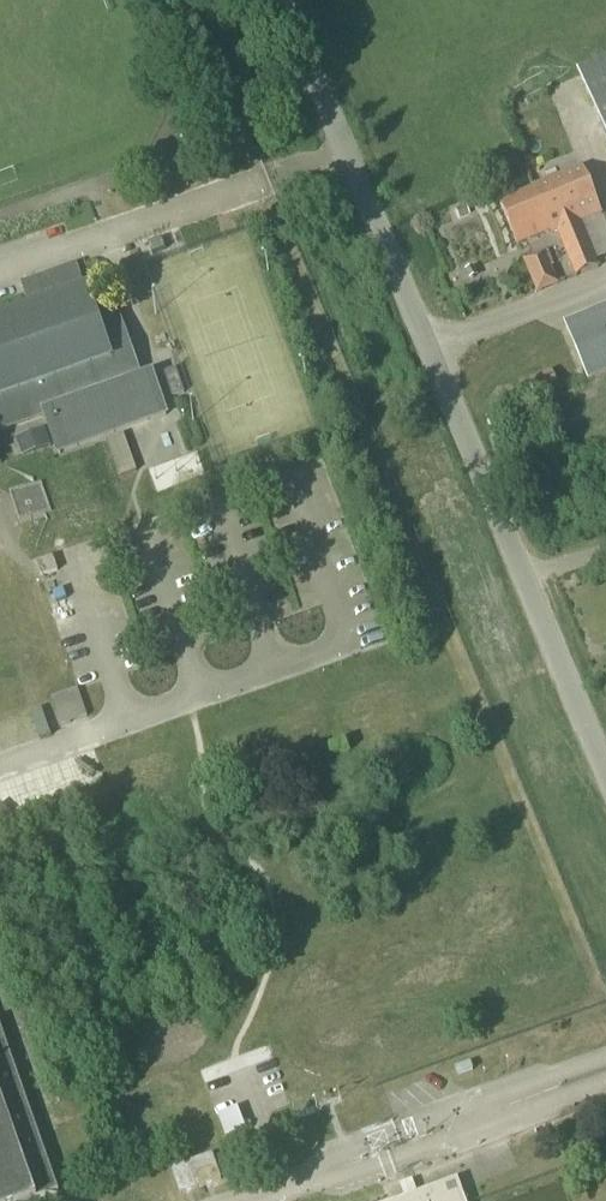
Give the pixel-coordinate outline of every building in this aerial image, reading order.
[(577,70),(605,141),(605,59),(577,70)] [(601,216),(600,214),(582,168),(533,188),(535,191),(501,205),(517,245),(550,232),(551,234),(556,232),(575,278),(600,268),(599,268),(597,262),(581,224),(601,216)] [(537,293),(558,284),(546,253),(524,261),(537,293)] [(60,455),(59,454),(164,417),(164,418),(166,418),(152,377),(139,382),(130,356),(118,322),(99,329),(87,295),(76,265),(21,285),(31,314),(0,325),(0,433),(45,417),(59,456),(60,455)] [(563,323),(587,381),(605,374),(605,305),(563,323)] [(171,399),(184,395),(175,371),(163,375),(171,399)] [(45,437),(19,446),(23,458),(50,449),(45,436),(45,437)] [(136,473),(129,455),(123,437),(106,443),(119,479),(136,473)] [(20,526),(52,515),(41,486),(9,497),(20,526)] [(36,564),(41,579),(57,573),(52,559),(36,564)] [(86,719),(76,691),(51,700),(61,728),(86,719)] [(58,1193),(0,1030),(0,1200),(36,1200),(58,1193)] [(470,1063),(455,1068),(457,1076),(473,1070),(470,1063)] [(180,1197),(185,1195),(220,1182),(212,1157),(171,1171),(180,1197)] [(453,1188),(418,1200),(458,1200),(453,1188)]
